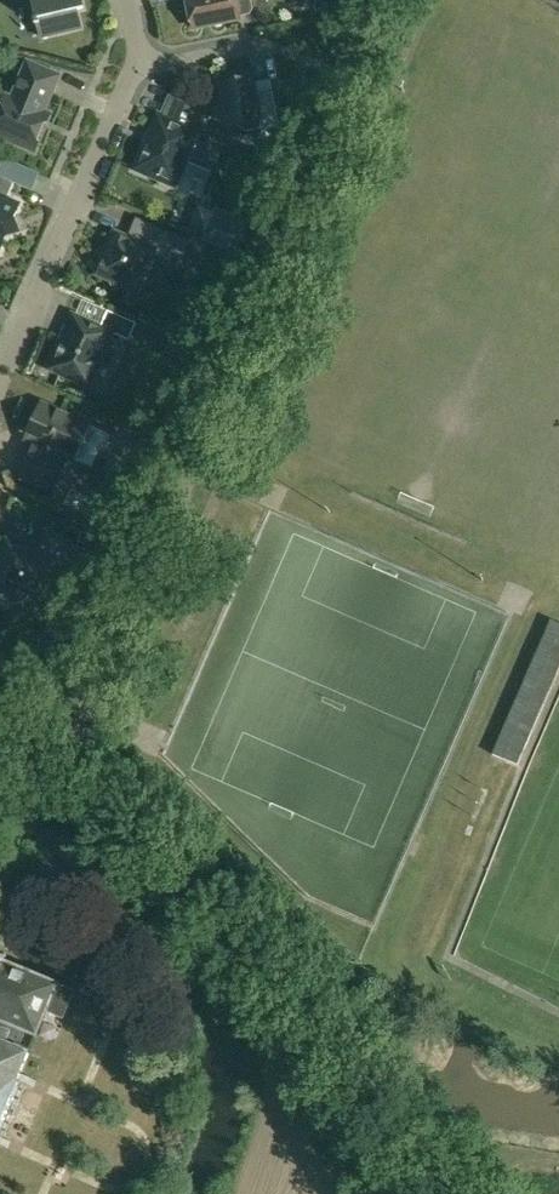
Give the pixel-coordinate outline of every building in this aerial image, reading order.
[(84,8),(82,0),(32,0),(41,37),(81,27),(77,10),(84,8)] [(240,16),(250,15),(253,10),(251,0),(188,0),(194,29),(241,19),(240,16)] [(59,75),(28,62),(13,98),(6,95),(0,109),(0,140),(6,142),(8,139),(35,150),(50,114),(44,111),(59,75)] [(264,138),(281,135),(273,88),(256,91),(254,77),(242,78),(236,74),(232,80),(221,82),(224,97),(215,108),(218,110),(212,119),(223,126),(227,119),(229,125),(236,124),(246,131),(262,128),(264,138)] [(169,91),(158,113),(135,168),(160,179),(161,184),(164,188),(168,190),(167,189),(173,189),(176,186),(187,161),(214,172),(208,142),(197,138),(201,128),(194,124),(200,112),(199,105),(169,91)] [(21,203),(8,197),(15,181),(0,175),(0,250),(0,251),(7,237),(21,231),(15,217),(21,203)] [(136,217),(128,237),(114,231),(108,247),(100,250),(103,258),(96,274),(111,280),(114,291),(126,287),(139,292),(153,259),(169,266),(173,256),(182,260),(190,240),(136,217)] [(73,314),(49,369),(74,380),(77,372),(94,379),(114,333),(129,340),(137,323),(108,310),(101,326),(73,314)] [(74,460),(90,424),(41,403),(25,439),(34,443),(19,477),(51,490),(66,457),(74,460)] [(96,552),(47,531),(40,547),(31,550),(7,539),(0,555),(0,580),(0,581),(0,593),(1,595),(4,599),(13,603),(19,602),(23,600),(27,598),(30,593),(46,600),(59,569),(84,580),(96,552)] [(489,752),(520,765),(558,672),(558,630),(543,623),(489,752)] [(28,1053),(18,1048),(26,1030),(36,1035),(46,1011),(62,1017),(72,992),(0,961),(0,1121),(28,1053)]
